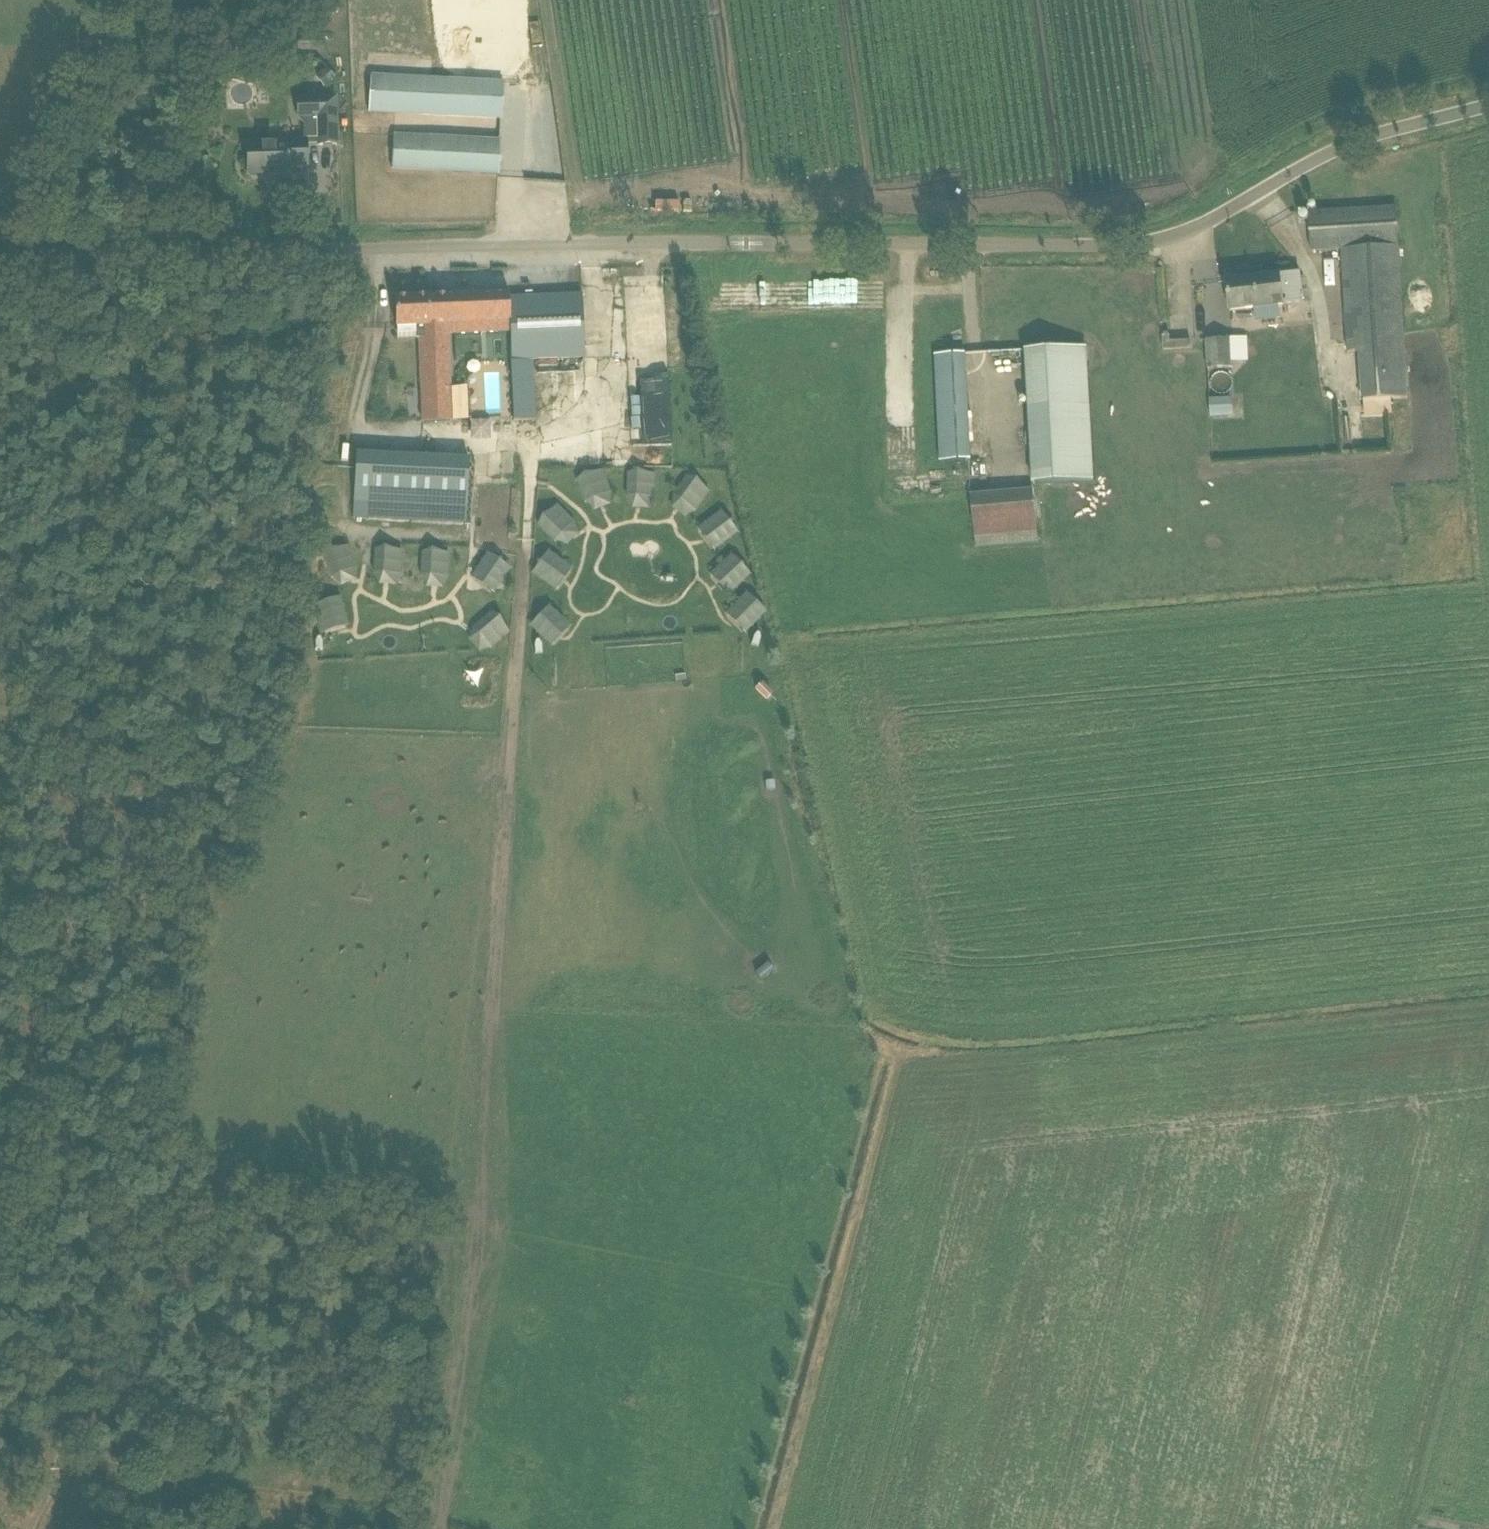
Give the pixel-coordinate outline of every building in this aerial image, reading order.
[(335,79),(327,68),(315,77),(324,89),(335,79)] [(368,111),(501,119),(503,85),(370,77),(368,111)] [(319,145),(319,146),(337,145),(335,99),(298,100),(296,119),(302,125),(303,140),(308,145),(319,145)] [(391,168),(498,174),(500,142),(393,137),(391,168)] [(247,144),(248,175),(289,173),(289,167),(306,166),(306,145),(308,145),(303,140),(303,142),(247,144)] [(546,174),(546,165),(525,165),(525,174),(546,174)] [(1364,401),(1365,416),(1392,415),(1391,399),(1408,399),(1399,247),(1396,208),(1309,213),(1312,252),(1341,251),(1346,354),(1359,353),(1362,401),(1364,401)] [(1255,309),(1256,322),(1281,319),(1279,306),(1304,303),(1300,274),(1227,282),(1230,312),(1255,309)] [(509,293),(395,298),(397,328),(416,327),(417,334),(423,333),(423,338),(420,338),(420,340),(422,388),(450,387),(448,335),(453,335),(509,332),(511,361),(533,360),(584,358),(581,295),(519,297),(511,297),(509,298),(509,293)] [(1170,336),(1163,337),(1164,351),(1192,350),(1191,341),(1170,343),(1170,336)] [(1206,366),(1247,365),(1246,337),(1205,338),(1206,366)] [(1087,348),(1025,351),(1033,485),(1094,482),(1087,348)] [(964,353),(933,354),(937,462),(968,461),(964,353)] [(664,443),(665,392),(630,391),(628,442),(664,443)] [(1233,398),(1210,399),(1210,418),(1233,417),(1233,398)] [(353,519),(465,525),(469,461),(356,455),(353,519)] [(971,547),(1035,544),(1031,490),(968,494),(971,547)] [(388,592),(446,595),(448,554),(390,551),(388,592)]
